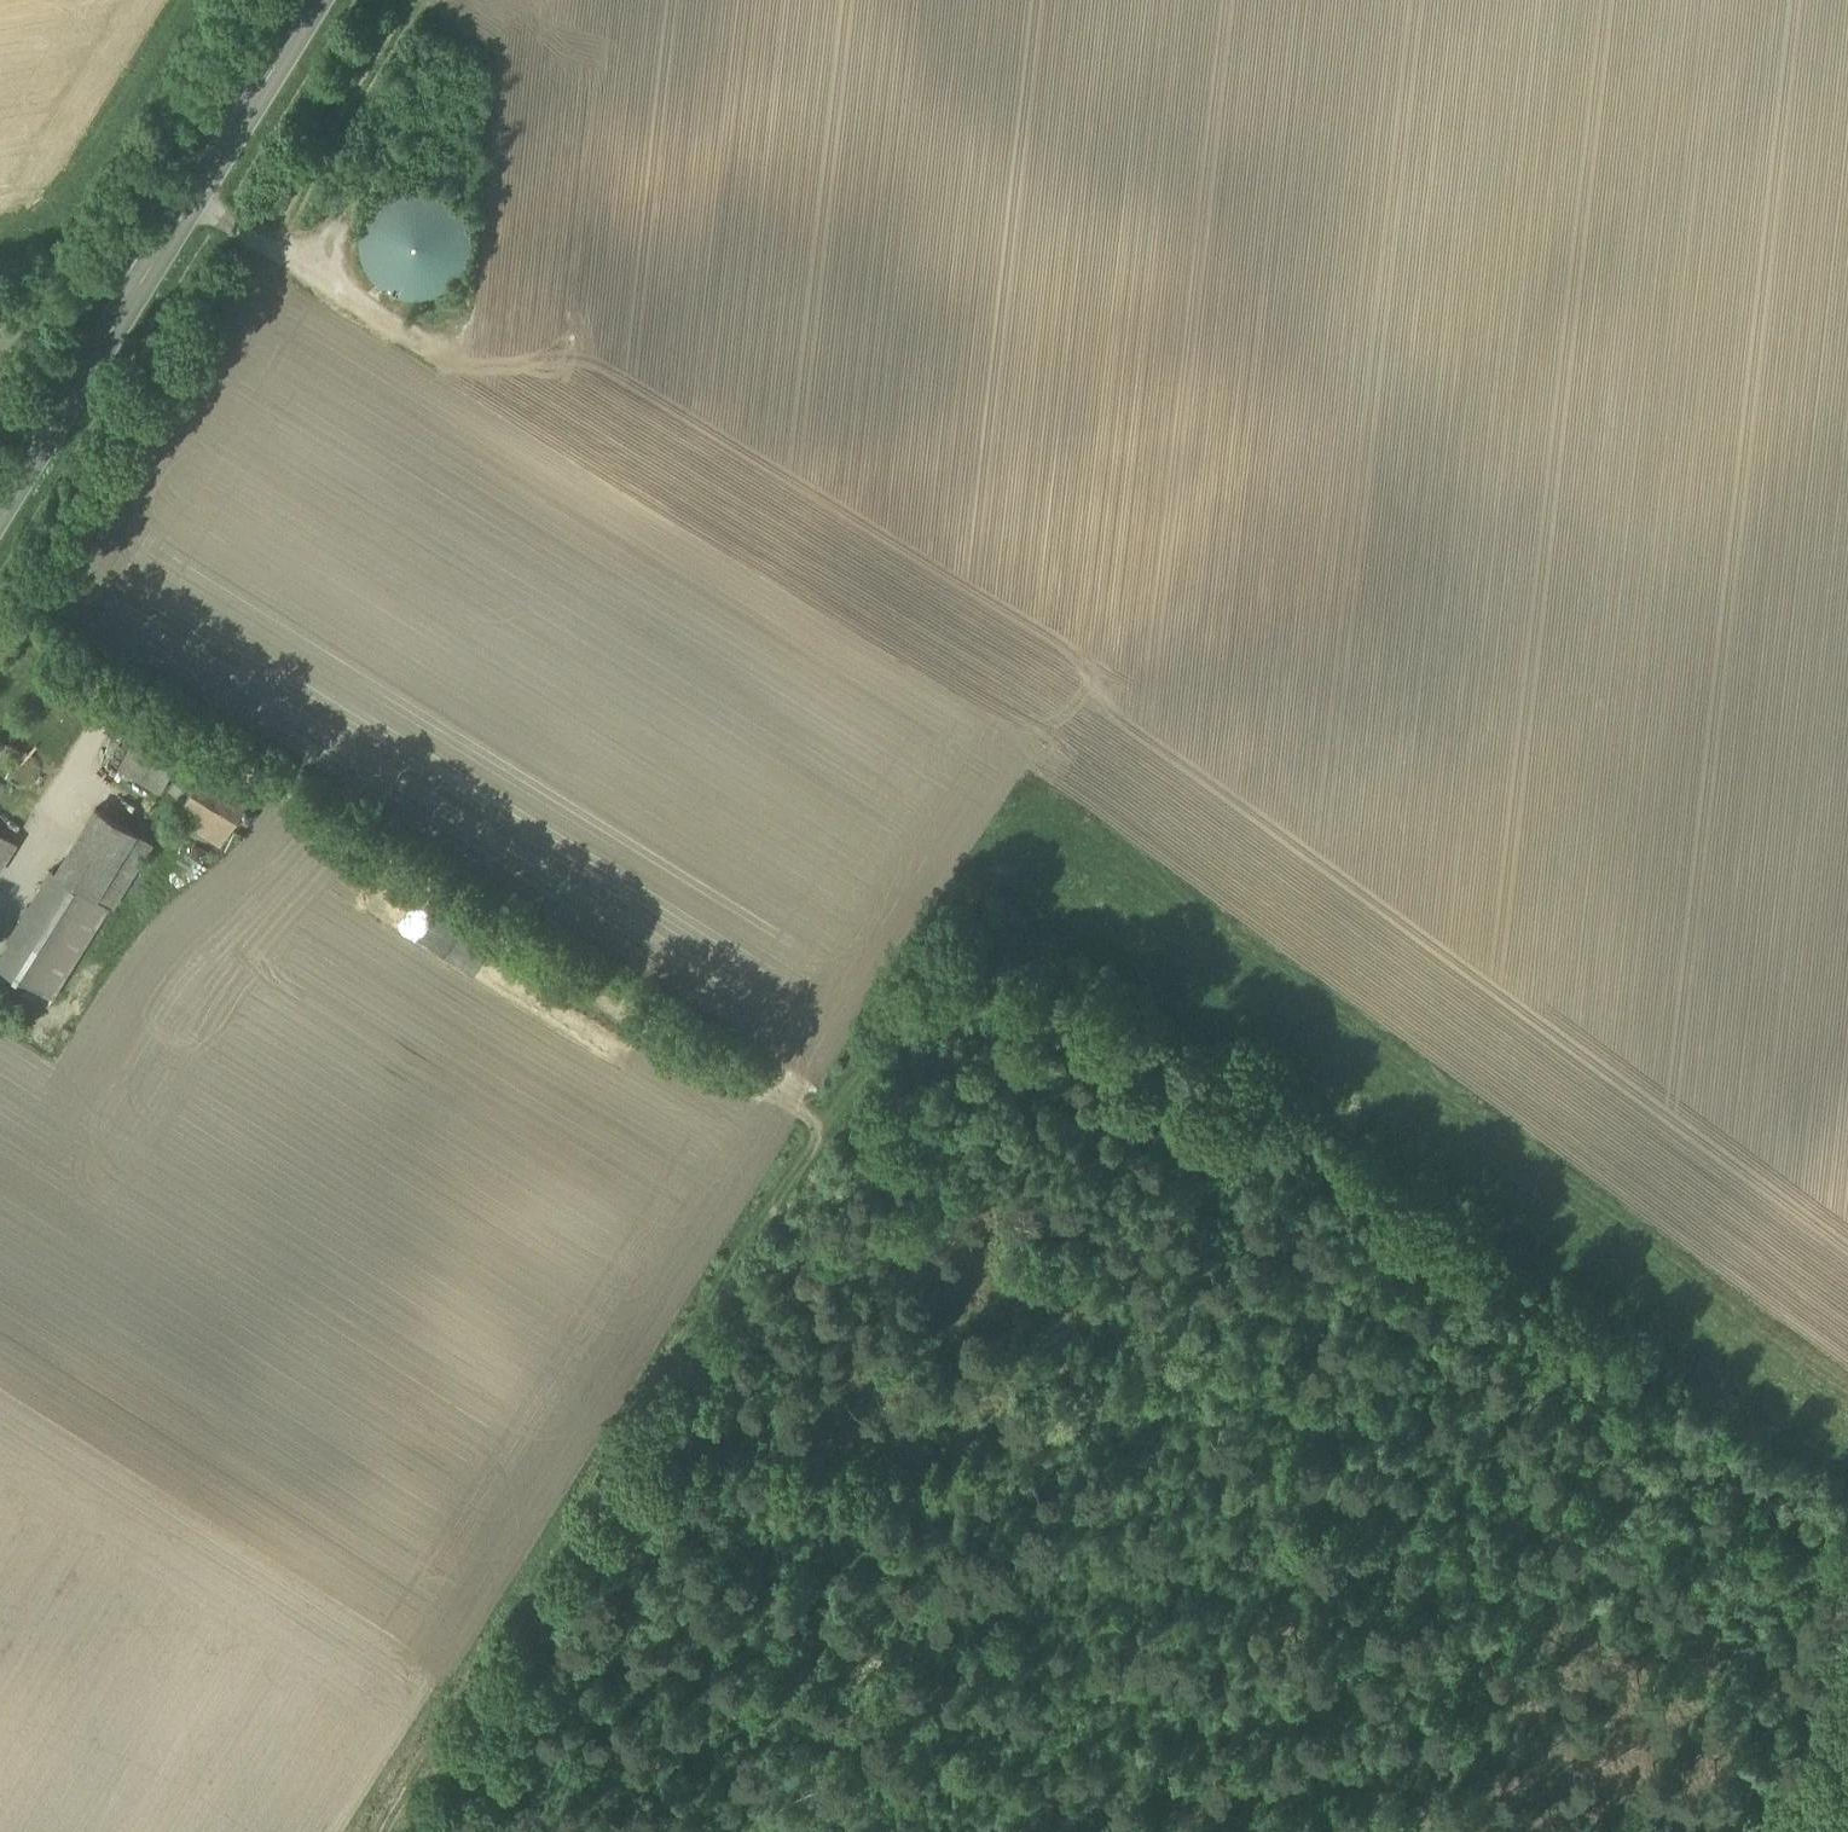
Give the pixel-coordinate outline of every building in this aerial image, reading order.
[(376,276),(389,286),(403,292),(419,293),(434,291),(448,284),(460,273),(467,262),(468,260),(473,245),(472,229),(468,213),(459,200),(447,189),(432,183),(417,181),(400,183),(396,185),(385,190),(373,201),(364,215),(360,231),(361,247),(366,263),(376,276)] [(179,764),(137,739),(120,766),(161,791),(179,764)] [(247,807),(202,780),(175,826),(220,852),(247,807)] [(148,839),(104,813),(66,877),(56,870),(1,961),(55,993),(148,839)] [(18,841),(0,830),(0,870),(18,841)]
